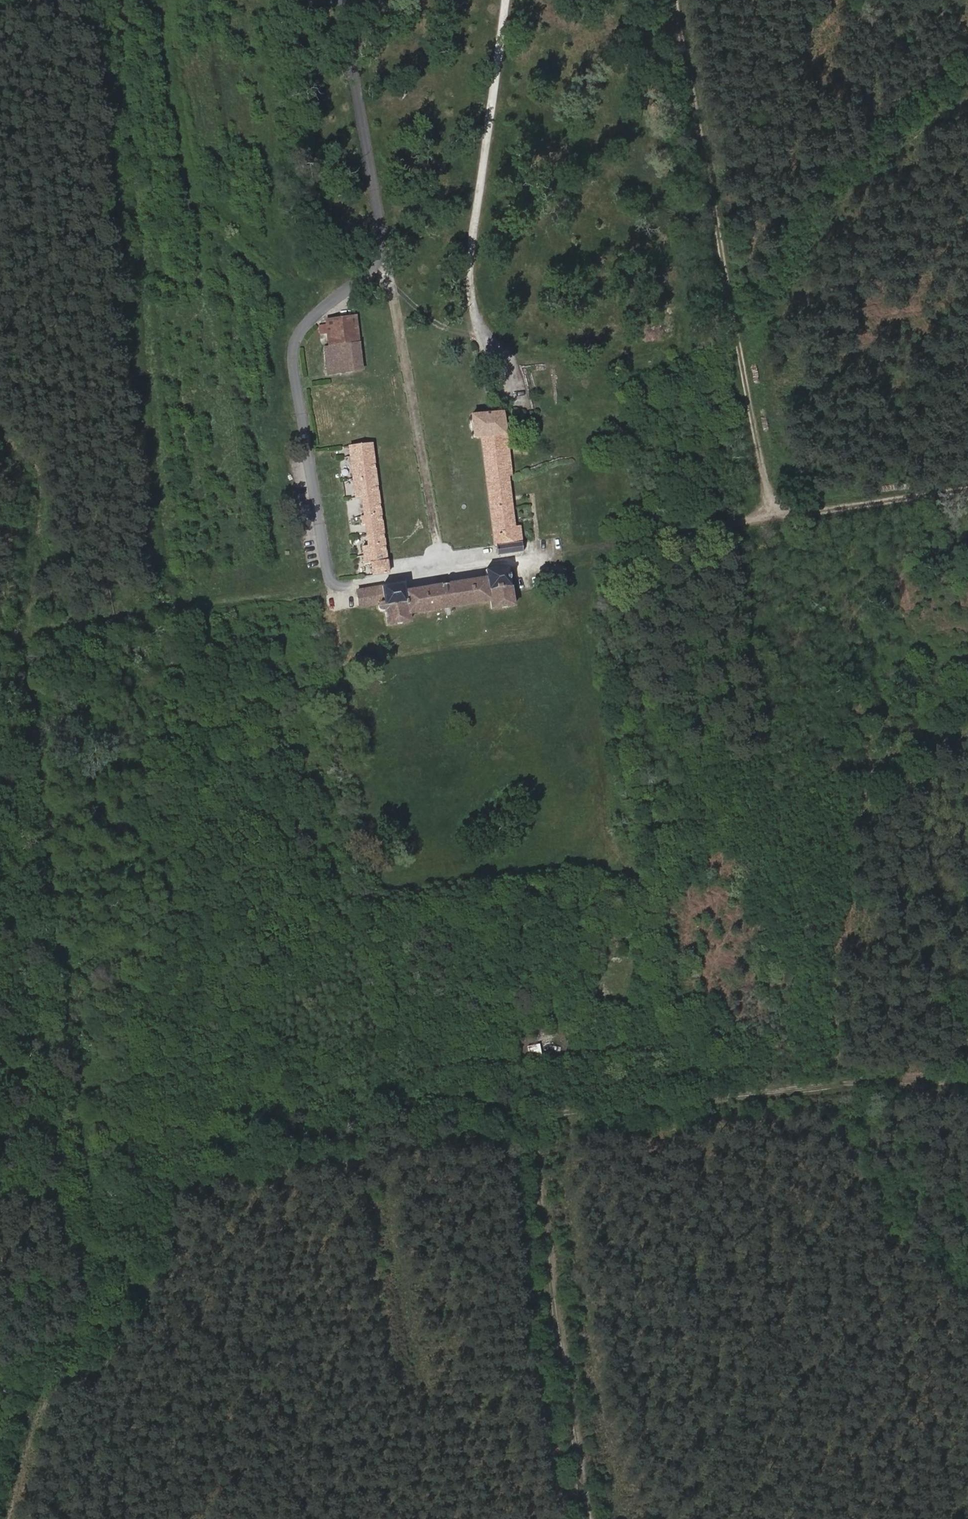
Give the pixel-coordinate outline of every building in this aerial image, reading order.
[(360,341),(357,316),(327,320),(330,345),(360,341)] [(363,369),(360,341),(330,345),(327,345),(331,373),(363,369)] [(523,552),(521,541),(516,541),(512,542),(511,534),(515,533),(507,475),(510,475),(503,411),(473,414),(476,434),(483,434),(498,556),(510,554),(523,552)] [(372,442),(350,444),(355,496),(362,495),(370,573),(385,571),(372,442)] [(513,577),(512,572),(512,570),(508,570),(507,567),(484,569),(485,579),(405,590),(404,582),(371,586),(356,589),(359,603),(367,602),(371,625),(409,619),(409,611),(488,600),(489,607),(513,604),(509,578),(513,577)]
